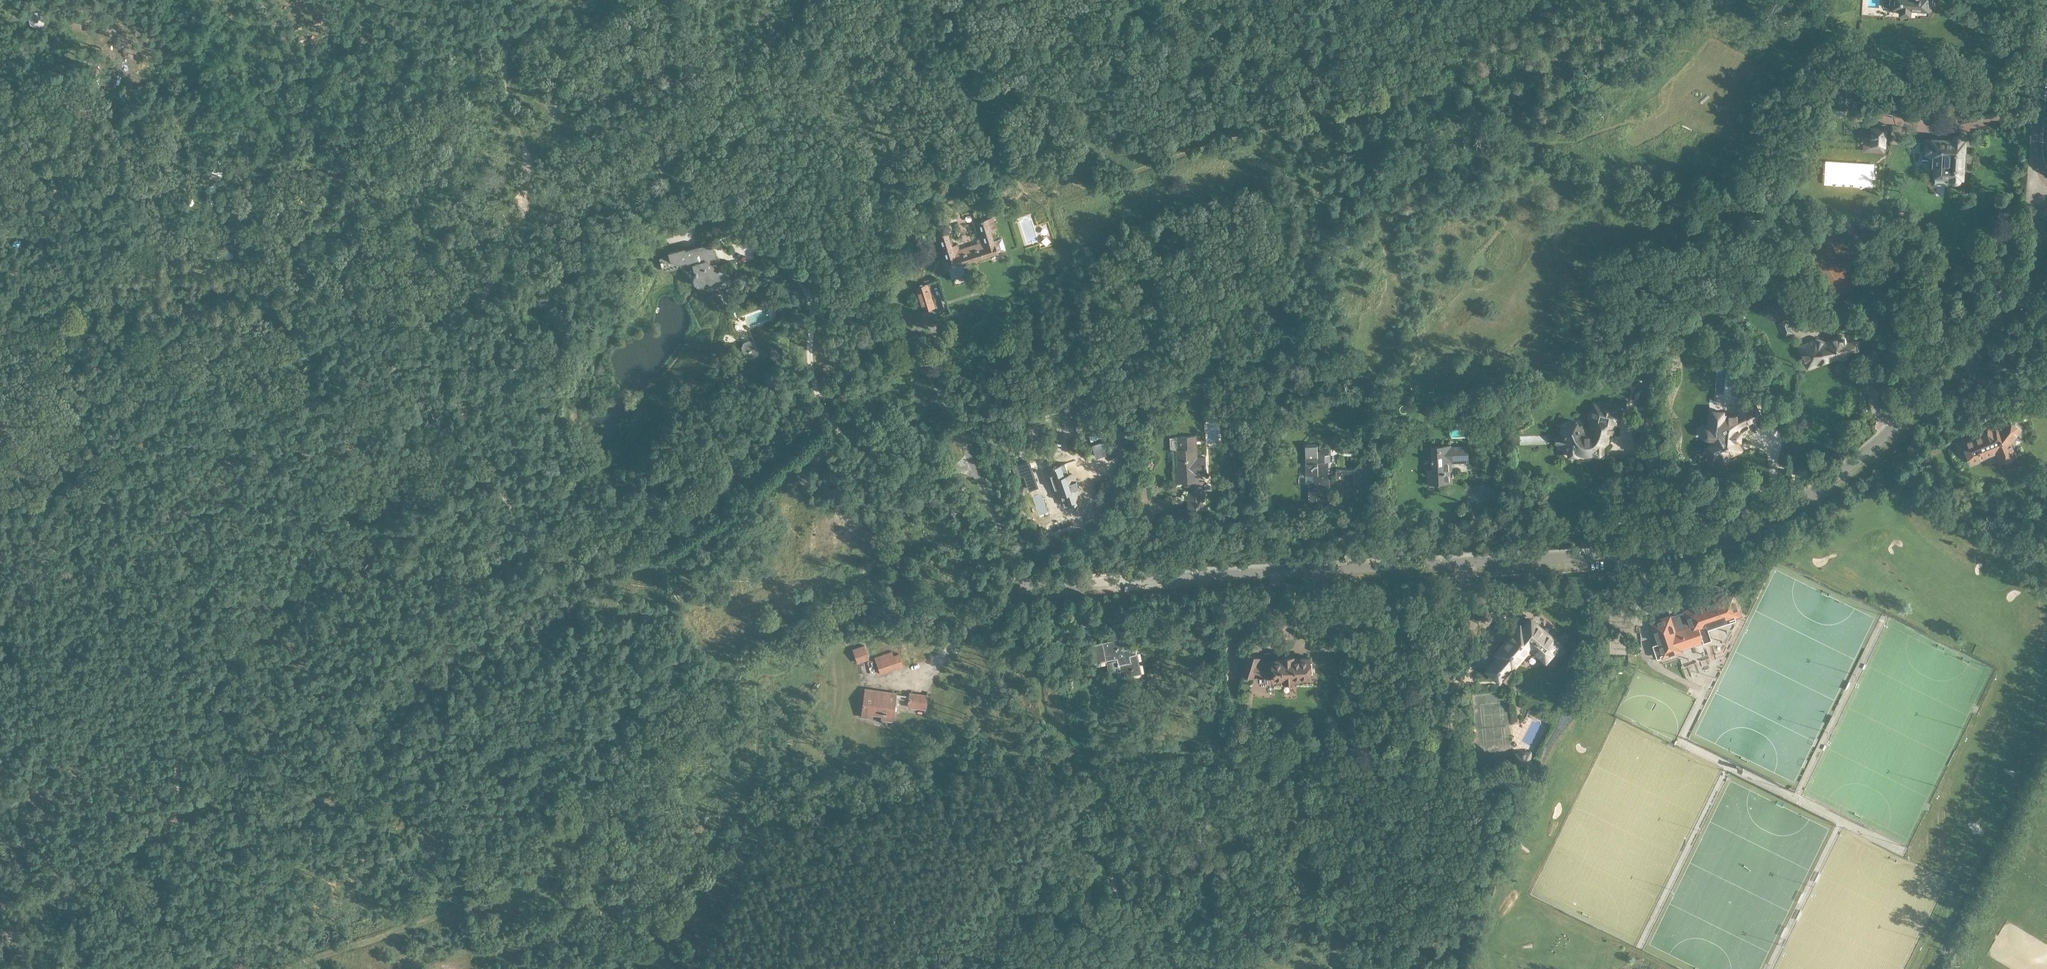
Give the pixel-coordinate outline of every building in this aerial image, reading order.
[(1883,6),(1899,8),(1899,14),(1909,14),(1910,10),(1914,10),(1915,9),(1932,10),(1932,0),(1883,0),(1883,6)] [(1846,91),(1836,91),(1835,109),(1845,110),(1846,91)] [(79,122),(83,118),(77,113),(73,117),(79,122)] [(1857,161),(1867,162),(1868,145),(1886,146),(1887,126),(1870,125),(1869,143),(1858,142),(1858,147),(1857,147),(1857,161)] [(1925,155),(1923,156),(1922,156),(1921,158),(1921,159),(1921,161),(1921,162),(1922,163),(1923,163),(1924,164),(1935,164),(1935,175),(1949,176),(1950,179),(1950,180),(1951,180),(1952,181),(1953,182),(1954,182),(1955,182),(1956,182),(1957,182),(1958,181),(1960,180),(1960,179),(1961,177),(1962,177),(1963,166),(1959,165),(1960,163),(1966,164),(1966,154),(1960,154),(1961,151),(1963,151),(1964,140),(1963,140),(1963,138),(1962,136),(1961,136),(1960,135),(1958,134),(1957,134),(1955,135),(1954,136),(1953,137),(1952,137),(1952,139),(1926,138),(1925,155)] [(944,256),(941,257),(945,268),(948,268),(951,278),(965,274),(962,264),(997,253),(997,252),(1005,249),(1002,238),(993,241),(990,230),(997,228),(993,216),(983,219),(983,218),(980,219),(980,220),(976,222),(981,236),(976,238),(977,243),(958,249),(957,244),(952,245),(947,231),(937,234),(944,256)] [(1858,236),(1852,226),(1845,231),(1851,241),(1858,236)] [(696,246),(685,249),(684,247),(667,252),(668,255),(658,258),(661,269),(666,271),(682,267),(683,268),(692,266),(694,275),(692,279),(693,282),(694,282),(693,283),(698,286),(703,285),(705,281),(714,286),(730,281),(728,274),(711,264),(709,258),(713,251),(705,246),(703,245),(701,245),(696,246)] [(830,255),(834,265),(849,262),(845,251),(830,255)] [(893,267),(896,273),(914,264),(911,258),(893,267)] [(914,287),(921,310),(933,306),(926,283),(914,287)] [(1778,322),(1783,336),(1792,333),(1787,319),(1778,322)] [(1857,350),(1857,341),(1846,342),(1843,334),(1825,341),(1816,338),(1798,346),(1806,364),(1835,352),(1837,355),(1848,351),(1857,350)] [(741,347),(745,357),(750,359),(755,357),(757,352),(753,342),(748,340),(743,342),(741,347)] [(1724,410),(1712,408),(1711,412),(1708,412),(1706,426),(1705,427),(1704,427),(1703,428),(1702,429),(1702,430),(1701,431),(1701,432),(1701,433),(1701,434),(1701,435),(1702,436),(1702,437),(1703,437),(1704,438),(1705,439),(1706,439),(1707,439),(1708,439),(1709,443),(1705,445),(1711,459),(1717,457),(1717,458),(1718,459),(1718,460),(1719,460),(1720,461),(1720,462),(1721,462),(1722,462),(1723,462),(1725,462),(1726,462),(1727,462),(1727,461),(1728,460),(1729,460),(1729,459),(1730,458),(1730,457),(1741,451),(1743,450),(1739,441),(1741,441),(1742,429),(1736,429),(1762,417),(1754,398),(1736,407),(1738,412),(1733,414),(1724,413),(1724,410)] [(1568,451),(1568,456),(1578,455),(1578,451),(1590,451),(1598,455),(1599,456),(1600,455),(1601,455),(1602,455),(1603,454),(1603,453),(1603,452),(1603,440),(1601,440),(1601,435),(1603,435),(1603,432),(1609,432),(1611,423),(1614,424),(1618,409),(1603,405),(1603,407),(1595,405),(1592,419),(1596,420),(1595,425),(1592,424),(1590,432),(1583,433),(1581,425),(1578,425),(1577,421),(1563,425),(1564,427),(1562,428),(1564,434),(1566,437),(1567,437),(1567,441),(1566,441),(1565,444),(1565,450),(1568,451)] [(1651,433),(1655,418),(1640,414),(1637,430),(1651,433)] [(1080,419),(1084,431),(1095,427),(1090,415),(1080,419)] [(1984,433),(1963,442),(1968,455),(1979,451),(1980,452),(1979,453),(1979,455),(1981,455),(1981,456),(1981,457),(1998,451),(2002,460),(2013,455),(2008,444),(2020,429),(2015,425),(2013,427),(2005,420),(1998,429),(1994,426),(1991,429),(1987,427),(1983,430),(1984,433)] [(1181,436),(1172,437),(1173,449),(1172,449),(1174,483),(1188,482),(1188,481),(1192,481),(1193,492),(1187,493),(1188,510),(1204,509),(1203,480),(1196,480),(1195,473),(1207,472),(1206,456),(1198,457),(1196,434),(1181,435),(1181,436)] [(1309,482),(1310,501),(1317,501),(1316,497),(1318,497),(1318,499),(1330,499),(1330,483),(1336,483),(1336,487),(1354,487),(1354,468),(1336,469),(1336,478),(1329,478),(1329,462),(1325,462),(1325,454),(1326,454),(1327,454),(1328,453),(1329,452),(1329,451),(1329,450),(1329,448),(1329,447),(1328,446),(1326,446),(1325,445),(1324,446),(1322,446),(1321,447),(1320,449),(1320,450),(1317,450),(1317,445),(1305,445),(1306,482),(1309,482)] [(1451,459),(1467,458),(1467,446),(1450,446),(1450,445),(1432,446),(1433,469),(1428,469),(1429,482),(1452,481),(1451,459)] [(1095,458),(1112,460),(1113,449),(1096,448),(1095,458)] [(1028,461),(1012,466),(1016,477),(1025,474),(1030,489),(1037,487),(1028,461)] [(1061,494),(1064,505),(1081,500),(1072,472),(1069,473),(1065,462),(1045,469),(1049,481),(1052,480),(1057,495),(1061,494)] [(117,494),(109,495),(111,503),(119,501),(117,494)] [(1658,642),(1653,644),(1657,657),(1703,641),(1699,629),(1741,615),(1734,594),(1726,597),(1724,590),(1715,593),(1715,595),(1708,598),(1706,592),(1697,594),(1698,596),(1687,600),(1690,609),(1651,622),(1658,642)] [(1488,668),(1499,678),(1511,664),(1512,665),(1513,664),(1523,652),(1525,653),(1526,654),(1528,654),(1530,654),(1532,654),(1534,654),(1536,652),(1538,651),(1545,658),(1549,653),(1552,653),(1555,650),(1555,648),(1559,643),(1548,634),(1548,630),(1545,627),(1541,628),(1531,619),(1523,628),(1520,625),(1520,626),(1518,627),(1516,627),(1513,630),(1513,633),(1504,644),(1501,644),(1499,647),(1499,650),(1498,651),(1497,651),(1497,652),(1500,654),(1488,668)] [(1109,673),(1120,671),(1121,677),(1141,673),(1136,646),(1124,649),(1122,637),(1090,644),(1094,663),(1106,660),(1109,673)] [(852,648),(857,663),(869,659),(864,644),(852,648)] [(874,657),(880,673),(903,665),(899,653),(893,654),(892,651),(874,657)] [(1248,654),(1242,673),(1254,676),(1255,675),(1263,677),(1263,678),(1265,679),(1265,677),(1273,677),(1273,679),(1284,678),(1284,682),(1295,682),(1295,678),(1311,677),(1311,672),(1313,672),(1312,661),(1310,661),(1310,657),(1294,658),(1294,656),(1283,656),(1283,658),(1273,659),(1273,661),(1266,661),(1259,659),(1260,657),(1248,654)] [(910,696),(896,693),(887,691),(887,694),(865,690),(861,715),(872,717),(873,711),(881,712),(880,719),(892,721),(893,714),(895,698),(909,700),(908,705),(926,707),(927,695),(910,692),(910,696)]
